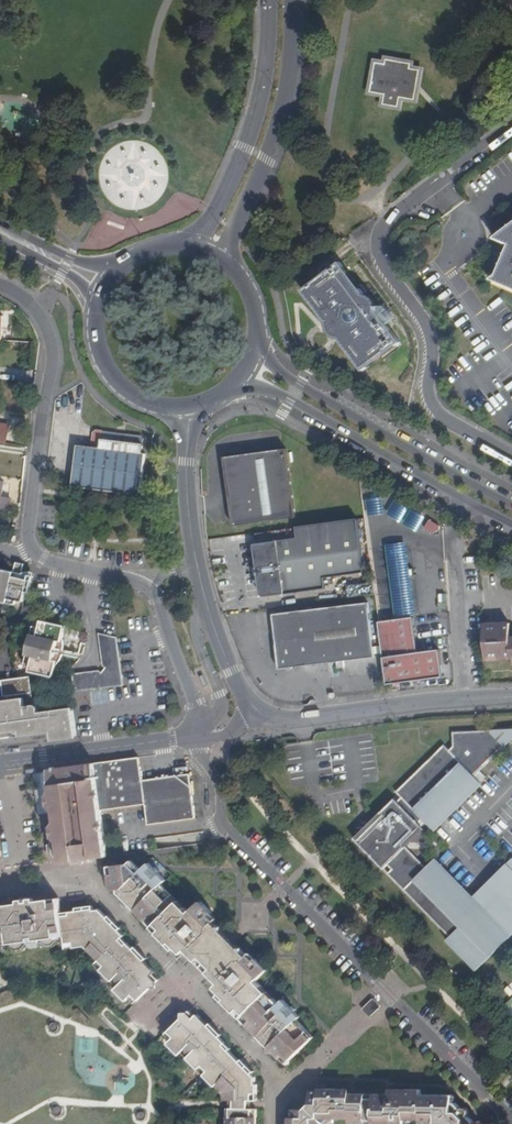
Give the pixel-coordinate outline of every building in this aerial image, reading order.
[(388,63),(378,61),(372,90),(387,93),(385,103),(400,106),(402,96),(417,99),(422,69),(412,67),(413,62),(388,58),(388,63)] [(153,164),(153,194),(162,194),(162,170),(162,164),(153,164)] [(495,237),(511,243),(506,253),(503,262),(498,273),(491,278),(511,287),(511,224),(495,237)] [(498,260),(503,262),(506,253),(501,251),(498,260)] [(301,292),(328,328),(360,372),(402,342),(376,307),(342,262),(301,292)] [(7,442),(9,428),(0,427),(0,441),(7,442)] [(101,442),(101,434),(96,433),(92,435),(91,448),(99,449),(101,442)] [(101,442),(141,447),(143,439),(101,434),(101,442)] [(140,455),(141,447),(101,442),(99,449),(91,448),(76,447),(71,488),(139,497),(144,456),(140,455)] [(286,451),(223,460),(233,529),(296,519),(286,451)] [(4,485),(0,484),(0,511),(9,512),(11,502),(2,500),(4,485)] [(425,528),(436,534),(441,526),(430,519),(425,528)] [(357,520),(297,529),(299,540),(267,545),(265,548),(268,569),(272,568),(273,575),(269,576),(272,595),(276,598),(327,591),(325,580),(365,574),(357,520)] [(388,547),(392,573),(407,571),(403,545),(388,547)] [(25,565),(17,563),(14,573),(0,570),(0,604),(15,608),(16,603),(20,604),(21,600),(23,581),(23,580),(22,579),(22,575),(25,565)] [(407,571),(392,573),(390,573),(391,581),(393,581),(408,578),(414,578),(413,570),(407,571)] [(34,579),(24,576),(23,580),(23,581),(29,583),(27,594),(31,594),(34,579)] [(408,578),(393,581),(398,618),(413,616),(408,578)] [(20,604),(20,606),(24,606),(27,594),(29,583),(23,581),(21,600),(20,604)] [(368,605),(274,618),(278,648),(277,649),(280,673),(291,671),(291,670),(338,664),(340,671),(346,670),(345,663),(376,659),(368,605)] [(418,649),(414,619),(380,624),(389,687),(445,679),(441,651),(425,654),(424,653),(420,649),(418,649)] [(31,650),(29,649),(25,666),(32,667),(30,675),(54,681),(57,669),(53,668),(54,664),(59,666),(62,661),(64,658),(60,657),(61,653),(65,653),(65,649),(64,645),(59,644),(60,639),(63,640),(66,629),(42,624),(40,631),(33,630),(30,646),(32,647),(31,650)] [(511,625),(486,626),(488,662),(511,661),(511,629),(511,625)] [(101,674),(73,678),(75,695),(90,692),(107,690),(118,688),(123,683),(117,640),(99,637),(104,669),(106,671),(103,676),(101,674)] [(0,680),(0,681),(2,695),(8,695),(9,699),(21,697),(32,697),(29,677),(0,680)] [(21,697),(9,699),(9,704),(21,706),(21,701),(21,697)] [(7,738),(14,738),(13,735),(21,734),(19,719),(11,720),(9,704),(9,699),(3,700),(0,700),(0,739),(7,738)] [(21,706),(9,704),(11,720),(19,719),(21,734),(47,731),(47,734),(49,742),(74,738),(74,736),(77,735),(73,708),(35,713),(35,710),(34,707),(32,705),(28,705),(21,706)] [(452,734),(453,748),(449,752),(444,747),(397,795),(401,799),(397,803),(394,800),(380,815),(380,820),(379,820),(376,822),(375,824),(374,827),(374,829),(375,832),(378,834),(381,835),(381,842),(354,842),(353,842),(383,872),(387,868),(391,872),(387,876),(450,939),(446,943),(476,974),(511,938),(511,903),(491,882),(471,901),(433,863),(424,871),(403,848),(425,826),(432,833),(481,786),(479,784),(484,779),(479,774),(511,741),(511,731),(452,734)] [(55,775),(51,775),(56,819),(61,819),(62,824),(57,824),(53,830),(54,841),(51,845),(51,847),(48,848),(49,856),(52,856),(53,859),(58,862),(62,861),(63,866),(109,860),(104,821),(100,821),(99,813),(103,812),(138,807),(138,805),(143,804),(144,807),(147,806),(150,826),(198,820),(191,776),(144,782),(142,768),(139,768),(139,763),(141,763),(141,759),(59,771),(55,771),(55,775)] [(380,820),(380,815),(354,842),(381,842),(381,835),(378,834),(375,832),(374,829),(374,827),(375,824),(376,822),(379,820),(380,820)] [(201,964),(225,942),(208,925),(215,920),(210,915),(212,913),(200,901),(196,902),(186,910),(184,911),(172,900),(174,898),(160,885),(165,881),(160,876),(160,873),(157,870),(154,870),(150,866),(143,872),(129,860),(123,865),(108,866),(109,875),(105,875),(106,889),(114,890),(114,894),(129,908),(135,903),(141,908),(135,915),(147,928),(150,925),(155,930),(152,933),(162,945),(164,943),(170,949),(176,956),(180,952),(191,961),(195,958),(201,964)] [(491,882),(511,903),(511,873),(506,867),(491,882)] [(184,911),(186,910),(174,898),(172,900),(184,911)] [(0,909),(0,941),(1,947),(2,953),(4,955),(9,954),(11,952),(15,954),(21,954),(24,953),(26,950),(28,950),(31,952),(38,951),(39,948),(41,948),(46,951),(53,950),(57,946),(59,947),(64,947),(65,945),(65,946),(74,945),(74,950),(85,949),(100,962),(105,968),(102,972),(114,983),(117,980),(122,985),(116,992),(127,1003),(131,999),(133,996),(140,1002),(161,981),(154,976),(157,973),(146,962),(143,965),(137,959),(140,956),(134,950),(136,949),(131,943),(129,945),(123,939),(125,937),(120,932),(113,926),(110,929),(104,924),(108,920),(100,912),(93,913),(93,911),(76,913),(69,914),(70,917),(62,919),(61,915),(59,901),(35,904),(36,913),(21,916),(20,906),(0,909)] [(135,903),(129,908),(135,915),(141,908),(135,903)] [(35,904),(20,906),(21,916),(36,913),(35,904)] [(110,918),(108,920),(104,924),(110,929),(113,926),(120,932),(122,930),(110,918)] [(287,1058),(289,1060),(309,1040),(301,1034),(304,1031),(293,1022),(299,1016),(297,1015),(297,1012),(295,1009),(293,1009),(281,999),(277,1002),(268,1009),(257,1000),(266,991),(256,982),(266,970),(246,953),(242,957),(239,948),(233,950),(225,942),(201,964),(206,969),(203,973),(213,985),(209,989),(215,995),(221,1000),(218,1002),(229,1012),(232,1009),(246,1021),(241,1025),(260,1038),(264,1034),(269,1039),(265,1044),(264,1048),(264,1053),(271,1053),(276,1060),(282,1063),(287,1058)] [(143,965),(146,962),(148,960),(136,949),(134,950),(140,956),(137,959),(143,965)] [(197,968),(201,964),(195,958),(191,961),(197,968)] [(105,968),(100,962),(96,966),(102,972),(105,968)] [(206,969),(201,964),(197,968),(203,973),(206,969)] [(5,1004),(15,994),(9,988),(0,996),(0,998),(5,1004)] [(268,1009),(277,1002),(266,991),(257,1000),(268,1009)] [(133,996),(131,999),(137,1005),(140,1002),(133,996)] [(362,1009),(370,1017),(382,1006),(374,998),(362,1009)] [(229,1012),(241,1025),(246,1021),(232,1009),(229,1012)] [(77,1011),(75,1013),(87,1026),(90,1024),(77,1011)] [(191,1013),(169,1034),(175,1040),(172,1042),(169,1046),(180,1057),(186,1052),(192,1057),(188,1061),(200,1072),(203,1069),(209,1074),(205,1078),(216,1089),(219,1087),(224,1093),(224,1092),(228,1096),(228,1103),(231,1103),(253,1104),(253,1096),(258,1097),(258,1088),(256,1088),(257,1081),(253,1077),(247,1071),(245,1073),(239,1067),(242,1063),(232,1053),(230,1055),(224,1048),(226,1046),(221,1041),(215,1035),(213,1037),(207,1032),(210,1029),(199,1017),(196,1019),(191,1013)] [(51,1025),(50,1029),(54,1029),(54,1033),(57,1032),(58,1031),(59,1029),(60,1026),(58,1024),(55,1023),(53,1024),(51,1025)] [(212,1026),(210,1029),(207,1032),(213,1037),(215,1035),(221,1041),(223,1038),(212,1026)] [(301,1034),(309,1040),(312,1038),(304,1031),(301,1034)] [(260,1038),(265,1044),(269,1039),(264,1034),(260,1038)] [(244,1062),(242,1063),(239,1067),(245,1073),(247,1071),(253,1077),(255,1074),(244,1062)] [(203,1069),(200,1072),(205,1078),(209,1074),(203,1069)] [(159,1084),(165,1090),(168,1087),(162,1081),(159,1084)] [(469,1118),(470,1117),(471,1115),(470,1112),(468,1111),(466,1110),(464,1111),(462,1112),(457,1106),(454,1106),(454,1098),(438,1098),(438,1100),(423,1100),(423,1098),(423,1095),(407,1095),(407,1097),(404,1097),(404,1095),(403,1094),(401,1093),(399,1092),(397,1093),(395,1094),(394,1097),(391,1097),(391,1100),(387,1100),(386,1097),(375,1097),(375,1101),(370,1101),(370,1097),(356,1097),(356,1099),(352,1099),(352,1097),(348,1097),(348,1094),(347,1093),(345,1092),(343,1092),(341,1093),(339,1095),(339,1097),(336,1097),(336,1092),(320,1092),(320,1094),(312,1094),(311,1105),(327,1121),(336,1121),(351,1121),(351,1123),(367,1123),(375,1123),(391,1123),(391,1122),(422,1122),(422,1123),(475,1123),(469,1118)] [(253,1104),(231,1103),(231,1111),(253,1111),(253,1104)] [(336,1121),(327,1121),(311,1105),(304,1113),(316,1123),(336,1123),(336,1121)] [(54,1114),(56,1116),(58,1113),(62,1116),(63,1113),(62,1110),(60,1109),(59,1108),(55,1108),(54,1110),(53,1112),(54,1114)] [(258,1112),(231,1111),(231,1119),(231,1123),(253,1123),(253,1121),(258,1121),(258,1112)] [(139,1121),(142,1122),(141,1117),(146,1117),(146,1115),(145,1113),(143,1112),(141,1112),(139,1113),(137,1116),(138,1119),(139,1121)] [(294,1123),(316,1123),(304,1113),(296,1112),(296,1120),(294,1120),(294,1123)]
